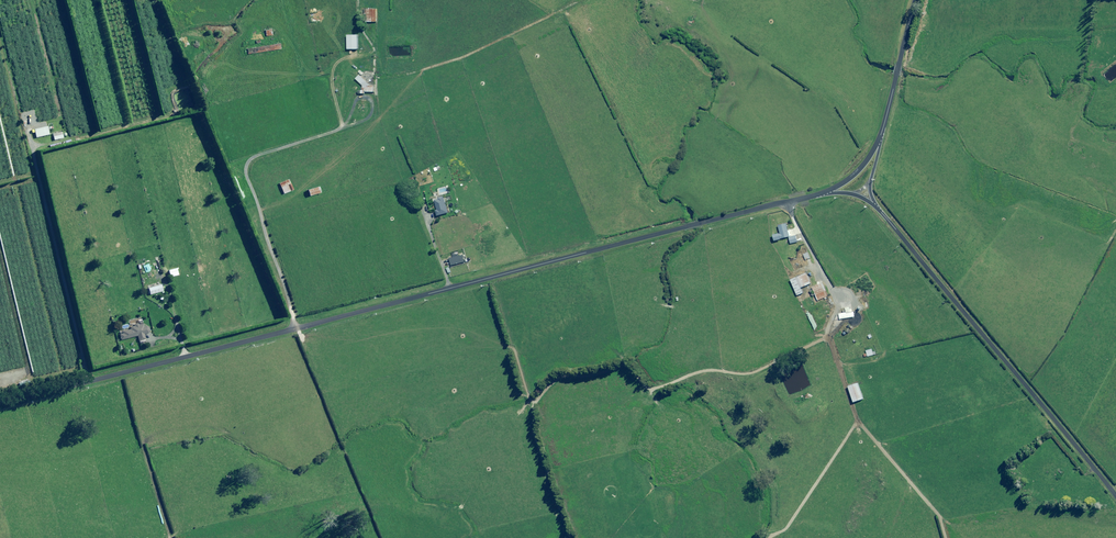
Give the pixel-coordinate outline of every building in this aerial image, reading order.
[(377,9),(368,9),(367,22),(376,22),(377,9)] [(358,49),(358,35),(348,35),(348,49),(358,49)] [(283,50),(282,44),(251,48),(252,54),(283,50)] [(362,90),(362,94),(365,94),(365,92),(374,92),(374,86),(370,85),(359,75),(356,79),(363,86),(363,90),(362,90)] [(49,135),(48,126),(34,129),(36,138),(49,135)] [(63,138),(62,132),(53,134),(54,140),(63,138)] [(293,190),(288,180),(279,183),(283,194),(293,190)] [(320,193),(318,186),(307,190),(309,196),(320,193)] [(449,213),(444,196),(433,199),(433,202),(435,201),(438,210),(436,210),(438,216),(449,213)] [(790,237),(787,224),(779,226),(781,233),(773,235),(775,241),(790,237)] [(798,242),(796,236),(789,237),(791,244),(798,242)] [(178,275),(177,268),(168,270),(170,277),(178,275)] [(811,284),(806,273),(791,280),(797,296),(803,293),(801,288),(811,284)] [(827,297),(822,283),(812,287),(818,301),(827,297)] [(163,291),(161,285),(148,288),(150,295),(163,291)] [(850,309),(850,308),(846,308),(846,313),(839,314),(840,320),(855,317),(853,309),(850,309)] [(137,324),(134,325),(135,326),(130,327),(131,329),(123,331),(123,330),(118,331),(121,340),(137,336),(139,342),(145,340),(144,334),(150,333),(148,325),(143,327),(141,320),(137,322),(137,324)] [(863,399),(858,383),(849,386),(854,403),(863,399)]
